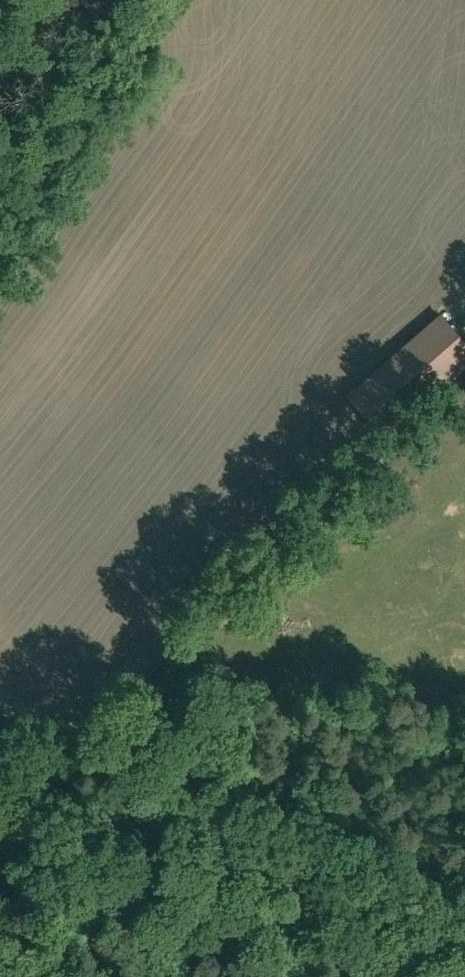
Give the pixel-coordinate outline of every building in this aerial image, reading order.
[(397,391),(428,429),(464,398),(464,336),(397,391)]
